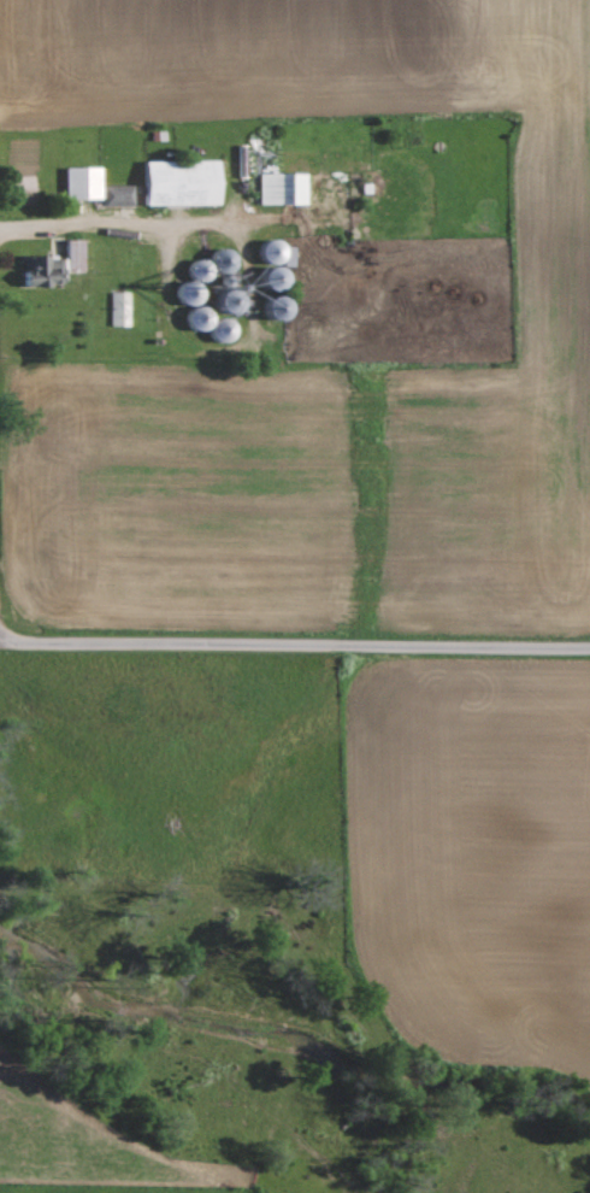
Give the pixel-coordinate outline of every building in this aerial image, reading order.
[(146,162),(147,206),(224,205),(224,161),(146,162)] [(106,207),(136,206),(136,185),(105,185),(104,166),(68,167),(69,200),(106,199),(106,207)] [(309,204),(309,172),(261,174),(261,205),(309,204)] [(86,240),(67,240),(67,256),(32,257),(33,281),(43,281),(43,275),(87,274),(86,240)]
